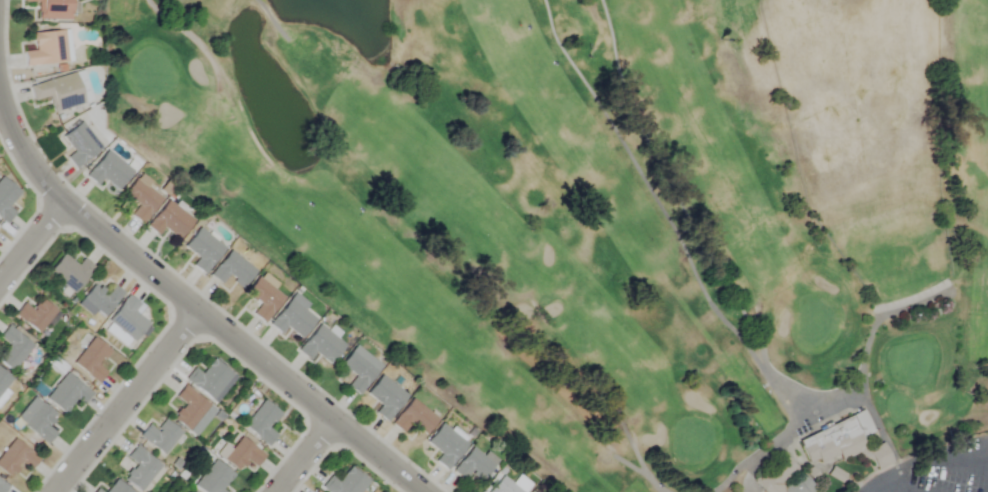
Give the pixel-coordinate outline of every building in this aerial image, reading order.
[(69,20),(69,0),(22,0),(22,2),(37,2),(37,20),(69,20)] [(32,33),(33,51),(23,52),(24,65),(68,62),(66,31),(32,33)] [(28,85),(32,101),(49,96),(53,112),(83,104),(75,73),(28,85)] [(73,151),(66,157),(74,169),(101,147),(79,121),(61,136),(73,151)] [(84,176),(96,185),(102,178),(116,190),(132,172),(106,150),(84,176)] [(122,195),(137,206),(129,215),(141,224),(161,198),(144,185),(147,181),(137,174),(122,195)] [(157,236),(164,229),(176,240),(192,222),(167,200),(144,225),(157,236)] [(197,260),(192,264),(200,274),(224,253),(201,227),(182,244),(197,260)] [(255,272),(229,251),(208,276),(220,286),(227,278),(241,289),(255,272)] [(72,294),(94,268),(82,258),(76,266),(62,254),(46,272),(72,294)] [(258,306),(252,314),(265,323),(283,297),(256,278),(244,296),(258,306)] [(104,293),(93,284),(76,305),(91,316),(94,311),(103,318),(122,293),(111,284),(104,293)] [(132,312),(139,304),(128,295),(106,321),(117,331),(113,336),(126,347),(146,323),(132,312)] [(13,315),(37,334),(55,311),(39,298),(30,309),(22,303),(13,315)] [(286,327),(300,339),(315,321),(289,299),(268,324),(280,335),(286,327)] [(7,325),(0,333),(0,337),(7,343),(0,351),(0,362),(11,371),(32,347),(7,325)] [(343,348),(321,325),(296,349),(308,362),(316,354),(326,364),(343,348)] [(71,362),(96,383),(105,372),(97,365),(109,351),(93,337),(71,362)] [(353,378),(347,387),(358,396),(381,366),(353,345),(338,366),(353,378)] [(184,379),(212,403),(235,376),(213,358),(200,374),(193,368),(184,379)] [(12,380),(0,371),(0,395),(12,380)] [(63,414),(74,400),(82,406),(91,393),(64,373),(44,399),(63,414)] [(374,413),(385,422),(406,397),(381,375),(365,393),(380,406),(374,413)] [(173,396),(183,404),(171,418),(187,432),(208,406),(183,385),(173,396)] [(390,423),(402,433),(410,423),(424,435),(437,421),(411,399),(390,423)] [(241,426),(266,446),(276,434),(268,428),(280,414),(262,400),(241,426)] [(55,414),(39,403),(23,426),(47,444),(55,433),(47,427),(55,414)] [(862,444),(811,469),(798,442),(850,417),(862,444)] [(155,430),(148,424),(138,435),(161,456),(180,434),(164,420),(155,430)] [(434,462),(447,471),(466,443),(439,425),(426,444),(440,453),(434,462)] [(253,467),(263,458),(242,437),(221,457),(236,471),(247,460),(253,467)] [(9,478),(22,463),(29,470),(38,459),(14,439),(0,456),(0,470),(9,478)] [(124,482),(143,491),(144,491),(160,463),(132,447),(126,459),(134,463),(124,482)] [(463,481),(469,473),(479,482),(493,466),(471,448),(451,471),(463,481)] [(817,489),(814,491),(764,491),(754,481),(784,453),(817,489)] [(220,489),(232,475),(213,460),(192,486),(201,491),(223,491),(220,489)] [(328,491),(361,491),(368,483),(350,467),(337,482),(330,476),(321,486),(328,491)] [(108,474),(94,491),(130,491),(108,474)] [(501,476),(488,491),(520,491),(501,476)]
